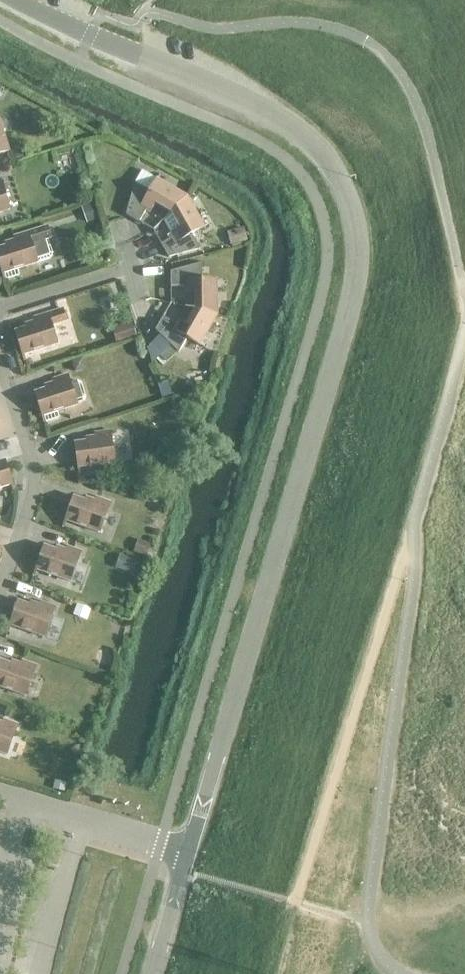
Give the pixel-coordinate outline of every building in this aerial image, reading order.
[(8,152),(0,126),(0,155),(8,152)] [(20,149),(7,154),(10,162),(23,158),(20,149)] [(134,184),(125,215),(139,223),(145,211),(149,214),(155,204),(171,213),(186,198),(156,180),(141,172),(134,184)] [(9,211),(0,183),(0,214),(9,211)] [(186,198),(171,213),(164,220),(172,233),(170,234),(172,238),(160,245),(168,258),(199,250),(191,235),(203,228),(186,198)] [(93,203),(83,207),(88,223),(99,219),(93,203)] [(12,215),(5,217),(7,225),(14,223),(12,215)] [(27,233),(13,238),(15,245),(0,249),(0,269),(4,282),(18,277),(16,270),(50,260),(52,256),(47,242),(51,241),(46,227),(27,233)] [(245,228),(228,232),(231,245),(248,241),(245,228)] [(195,310),(216,316),(216,281),(202,281),(201,264),(170,273),(170,288),(184,288),(184,292),(195,292),(195,310)] [(216,316),(195,310),(184,307),(177,321),(174,325),(162,318),(155,331),(170,345),(159,356),(167,364),(177,353),(178,354),(186,339),(199,346),(216,316)] [(22,356),(57,345),(51,326),(66,321),(62,310),(33,319),(35,326),(14,333),(22,356)] [(133,322),(113,329),(118,344),(137,337),(133,322)] [(79,360),(71,362),(74,372),(80,370),(82,367),(79,360)] [(82,383),(76,381),(69,384),(67,376),(52,380),(55,387),(34,394),(44,423),(58,419),(56,413),(77,406),(76,405),(83,403),(86,398),(82,383)] [(166,381),(156,385),(161,398),(171,395),(166,381)] [(74,444),(78,469),(114,464),(110,432),(94,434),(95,441),(74,444)] [(4,462),(0,463),(0,489),(12,485),(4,462)] [(99,534),(110,503),(96,498),(93,505),(73,498),(65,521),(99,534)] [(138,540),(133,552),(146,557),(150,544),(138,540)] [(64,554),(44,547),(35,570),(70,583),(81,552),(66,547),(64,554)] [(120,555),(116,568),(133,574),(138,561),(120,555)] [(44,638),(55,608),(40,603),(38,610),(18,602),(9,626),(44,638)] [(76,605),(72,616),(86,621),(90,610),(76,605)] [(36,667),(22,661),(19,668),(0,661),(0,688),(25,697),(36,667)] [(6,756),(17,726),(3,720),(0,727),(0,753),(6,756)] [(54,780),(53,789),(65,791),(67,782),(54,780)]
